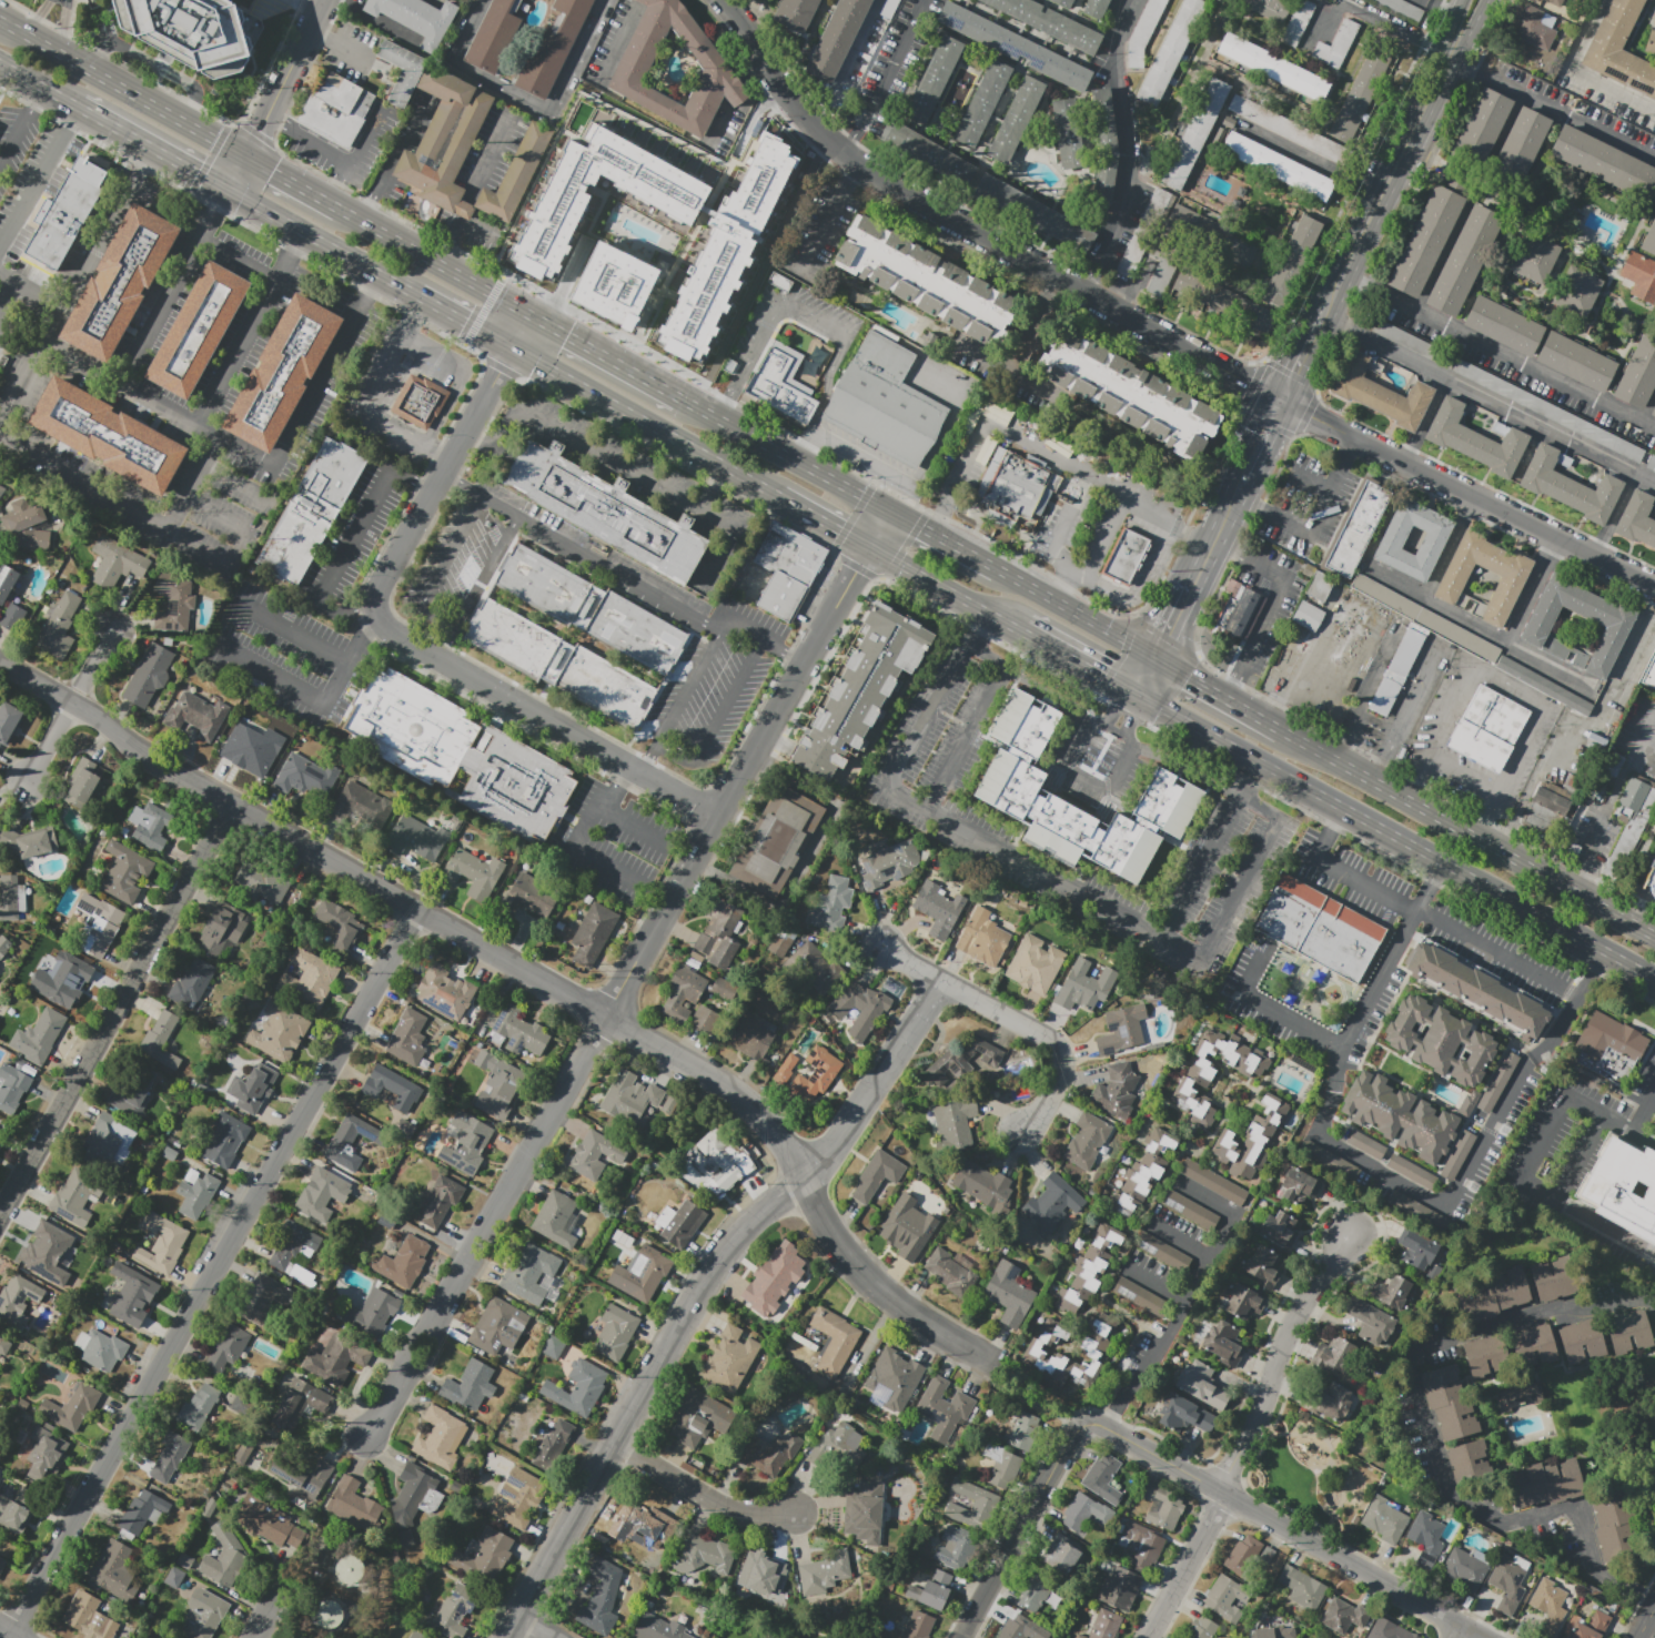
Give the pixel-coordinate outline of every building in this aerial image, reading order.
[(120,29),(112,0),(233,0),(235,3),(263,19),(264,28),(248,58),(249,58),(241,72),(214,80),(139,38),(138,36),(135,37),(134,34),(132,36),(120,29)] [(362,10),(367,0),(420,0),(438,10),(445,0),(458,8),(433,54),(418,47),(424,37),(380,12),(376,19),(362,10)] [(462,61),(491,0),(532,0),(495,77),(462,61)] [(553,8),(556,0),(596,0),(547,102),(514,87),(542,29),(553,33),(563,12),(553,8)] [(642,3),(635,0),(679,0),(750,94),(731,108),(723,95),(700,140),(604,91),(646,6),(642,3)] [(771,20),(781,0),(821,0),(804,36),(771,20)] [(803,71),(838,0),(872,0),(830,84),(803,71)] [(1093,73),(1083,93),(1023,64),(1026,60),(1019,57),(1018,61),(936,21),(946,0),(1093,73)] [(1093,57),(977,0),(1029,0),(1103,37),(1093,57)] [(1069,10),(1050,0),(1074,0),(1069,10)] [(1082,11),(1088,0),(1110,0),(1100,20),(1082,11)] [(1129,42),(1150,0),(1169,0),(1144,49),(1144,69),(1128,69),(1129,42)] [(1136,99),(1184,0),(1198,0),(1208,4),(1156,109),(1136,99)] [(1283,26),(1231,0),(1295,0),(1283,26)] [(1280,42),(1301,0),(1307,0),(1316,4),(1294,50),(1280,42)] [(1417,21),(1374,0),(1402,0),(1422,10),(1417,21)] [(1578,64),(1654,102),(1654,66),(1621,50),(1644,0),(1610,0),(1578,64)] [(1526,3),(1518,20),(1523,22),(1516,37),(1547,52),(1562,21),(1526,3)] [(1339,69),(1312,55),(1319,41),(1330,47),(1344,18),(1361,26),(1339,69)] [(1651,30),(1654,31),(1654,55),(1643,51),(1651,30)] [(1227,31),(1332,83),(1321,105),(1215,53),(1227,31)] [(925,125),(904,115),(943,33),(966,44),(925,125)] [(376,57),(385,39),(428,60),(403,109),(386,101),(402,70),(376,57)] [(973,149),(951,139),(991,57),(1013,68),(973,149)] [(1329,133),(1366,59),(1389,70),(1352,144),(1329,133)] [(404,149),(414,153),(441,100),(417,88),(430,63),(497,99),(453,183),(466,190),(461,199),(473,205),(472,206),(475,209),(470,220),(454,213),(454,214),(408,191),(411,186),(396,180),(397,178),(391,174),(404,149)] [(327,67),(381,98),(351,151),(297,120),(327,67)] [(1007,166),(986,155),(1026,74),(1048,84),(1007,166)] [(1181,192),(1159,181),(1210,77),(1232,88),(1181,192)] [(1483,87),(1513,101),(1481,169),(1450,154),(1483,87)] [(1228,110),(1235,93),(1345,148),(1338,164),(1228,110)] [(1050,101),(1076,97),(1087,164),(1061,169),(1050,101)] [(1522,105),(1553,120),(1520,188),(1490,173),(1522,105)] [(532,120),(556,132),(508,224),(474,206),(484,188),(494,193),(532,120)] [(896,121),(979,170),(968,188),(879,136),(886,123),(892,128),(896,121)] [(1563,123),(1654,169),(1654,184),(1645,204),(1547,154),(1563,123)] [(566,138),(509,259),(548,280),(599,172),(689,225),(709,188),(597,125),(586,140),(588,142),(585,146),(566,138)] [(1232,130),(1336,182),(1326,203),(1221,152),(1232,130)] [(657,340),(696,358),(795,156),(785,152),(788,145),(764,133),(735,192),(730,190),(723,205),(718,203),(708,224),(713,226),(657,340)] [(57,273),(23,255),(70,171),(103,189),(57,273)] [(985,172),(1097,234),(1086,253),(975,192),(985,172)] [(1436,184),(1445,189),(1450,179),(1464,186),(1459,195),(1465,199),(1415,297),(1386,283),(1436,184)] [(1131,279),(1116,271),(1157,186),(1173,194),(1131,279)] [(57,338),(91,276),(95,279),(99,272),(94,270),(132,202),(181,229),(148,289),(145,286),(141,294),(144,295),(105,365),(57,338)] [(1177,203),(1260,245),(1249,269),(1217,253),(1220,246),(1168,221),(1177,203)] [(1474,204),(1504,219),(1454,317),(1425,303),(1474,204)] [(832,263),(847,236),(845,235),(858,211),(945,260),(969,273),(969,274),(972,276),(973,275),(1023,304),(1012,324),(1008,322),(1005,328),(1008,331),(1001,344),(989,337),(985,346),(865,279),(864,281),(832,263)] [(1325,225),(1283,309),(1261,297),(1303,214),(1325,225)] [(1638,249),(1654,215),(1654,256),(1638,249)] [(1526,232),(1560,247),(1543,284),(1510,269),(1526,232)] [(597,240),(568,299),(629,328),(658,270),(597,240)] [(1161,299),(1143,290),(1158,261),(1149,256),(1157,241),(1183,254),(1161,299)] [(1631,251),(1654,263),(1654,292),(1651,303),(1629,293),(1634,284),(1618,276),(1631,251)] [(143,377),(210,260),(252,283),(186,402),(143,377)] [(1570,265),(1602,281),(1583,320),(1551,303),(1570,265)] [(1278,315),(1268,335),(1173,289),(1182,269),(1278,315)] [(270,455),(221,428),(254,366),(258,368),(261,362),(258,361),(294,293),(343,320),(311,380),(306,377),(303,384),(307,386),(270,455)] [(1477,294),(1545,327),(1531,357),(1463,324),(1477,294)] [(1363,327),(1370,315),(1456,357),(1451,371),(1363,327)] [(1224,415),(1211,438),(1208,436),(1207,439),(1210,442),(1197,464),(1172,451),(1173,447),(1171,446),(1169,451),(1162,446),(1164,443),(1162,442),(1161,444),(1141,433),(1142,431),(1139,428),(1138,431),(1118,419),(1119,417),(1114,415),(1113,417),(1092,406),(1093,404),(1089,401),(1088,403),(1032,372),(1043,353),(1047,354),(1050,348),(1047,346),(1061,323),(1110,350),(1109,352),(1113,354),(1114,353),(1136,364),(1134,367),(1138,368),(1141,371),(1142,368),(1168,383),(1167,385),(1169,386),(1170,384),(1192,396),(1191,398),(1197,401),(1197,400),(1224,415)] [(1644,327),(1654,333),(1654,382),(1642,410),(1612,395),(1644,327)] [(915,469),(948,410),(900,383),(915,355),(867,328),(819,416),(915,469)] [(1550,331),(1618,364),(1604,393),(1535,360),(1550,331)] [(744,391),(806,425),(818,401),(810,396),(814,391),(794,378),(806,356),(773,338),(744,391)] [(1351,347),(1370,357),(1370,358),(1383,366),(1379,375),(1369,370),(1364,377),(1405,397),(1411,385),(1412,386),(1415,380),(1436,390),(1413,435),(1393,424),(1394,421),(1350,397),(1349,402),(1329,392),(1351,347)] [(1544,417),(1451,371),(1457,358),(1551,404),(1544,417)] [(411,373),(391,412),(427,432),(435,417),(437,418),(452,392),(425,378),(424,381),(411,373)] [(28,423),(54,374),(114,407),(112,411),(119,414),(121,411),(189,448),(161,498),(101,464),(102,461),(97,457),(94,461),(28,423)] [(1445,394),(1465,404),(1455,423),(1500,445),(1505,433),(1507,434),(1511,427),(1531,437),(1508,482),(1487,471),(1490,467),(1444,444),(1442,449),(1422,439),(1445,394)] [(1638,464),(1544,417),(1551,404),(1645,452),(1638,464)] [(297,586),(255,562),(326,436),(369,461),(297,586)] [(502,483),(528,437),(548,448),(554,439),(567,446),(562,456),(615,486),(619,476),(632,484),(626,494),(679,524),(685,514),(697,520),(692,530),(712,543),(686,587),(502,483)] [(1540,441),(1560,451),(1550,468),(1594,491),(1600,479),(1602,479),(1605,473),(1625,484),(1603,528),(1582,517),(1584,514),(1538,491),(1535,495),(1516,485),(1540,441)] [(1028,537),(967,507),(996,447),(1057,477),(1028,537)] [(1652,454),(1654,456),(1654,472),(1646,467),(1652,454)] [(1366,481),(1356,502),(1381,515),(1392,493),(1366,481)] [(1653,505),(1654,506),(1649,517),(1652,519),(1654,521),(1654,549),(1637,540),(1636,543),(1634,542),(1632,540),(1631,542),(1612,533),(1634,488),(1654,498),(1651,504),(1653,505)] [(1402,496),(1455,522),(1425,584),(1372,557),(1402,496)] [(1356,502),(1345,524),(1371,536),(1381,515),(1356,502)] [(50,532),(48,548),(22,545),(18,546),(7,517),(42,503),(50,519),(34,526),(36,529),(50,532)] [(791,624),(755,604),(773,573),(751,562),(754,558),(746,554),(757,535),(764,539),(775,520),(831,552),(791,624)] [(1345,524),(1334,545),(1360,557),(1371,536),(1345,524)] [(1120,527),(1098,574),(1126,587),(1148,540),(1120,527)] [(1434,596),(1465,529),(1486,538),(1484,542),(1514,556),(1515,552),(1534,562),(1501,629),(1481,619),(1502,577),(1475,564),(1455,606),(1434,596)] [(101,533),(151,562),(142,579),(129,572),(127,577),(121,575),(111,592),(90,579),(103,556),(91,549),(101,533)] [(493,584),(517,539),(595,582),(593,584),(606,592),(607,588),(688,634),(682,648),(683,649),(674,666),(672,665),(664,679),(583,634),(584,630),(572,624),(569,627),(493,584)] [(1334,545),(1324,566),(1350,579),(1360,557),(1334,545)] [(2,600),(0,604),(0,568),(3,563),(21,574),(3,601),(2,600)] [(192,583),(191,595),(196,595),(195,609),(190,609),(189,631),(153,629),(154,611),(166,613),(168,598),(151,589),(164,566),(192,583)] [(1305,594),(1324,603),(1335,580),(1316,572),(1305,594)] [(1551,575),(1636,616),(1605,681),(1584,671),(1604,628),(1560,607),(1540,649),(1520,639),(1551,575)] [(1355,576),(1349,589),(1470,646),(1476,633),(1355,576)] [(1234,585),(1262,597),(1242,639),(1214,626),(1234,585)] [(62,663),(33,646),(67,589),(87,601),(79,614),(75,611),(70,620),(74,623),(67,635),(75,640),(62,663)] [(468,643),(470,639),(465,637),(472,625),(470,624),(477,608),(480,610),(486,598),(576,648),(578,645),(658,689),(650,702),(652,704),(643,720),(642,719),(634,734),(552,688),(554,684),(541,677),(538,681),(468,643)] [(880,706),(887,710),(880,721),(876,720),(871,728),(869,727),(864,736),(870,739),(865,751),(858,747),(837,786),(790,761),(798,745),(798,744),(803,735),(807,737),(813,727),(811,726),(819,710),(821,711),(829,697),(828,696),(836,680),(838,681),(846,667),(845,667),(854,650),(855,651),(868,626),(862,624),(876,598),(935,630),(910,675),(900,669),(895,678),(901,681),(896,691),(892,690),(889,697),(886,696),(880,706)] [(1314,633),(1325,613),(1303,600),(1292,621),(1314,633)] [(29,612),(8,602),(0,620),(0,626),(18,635),(29,612)] [(1364,709),(1404,628),(1424,637),(1384,719),(1364,709)] [(120,696),(152,640),(175,654),(165,671),(166,673),(169,676),(169,679),(168,683),(165,686),(162,687),(159,688),(157,687),(143,709),(120,696)] [(1642,681),(1654,654),(1654,688),(1642,681)] [(386,668),(473,715),(470,719),(478,724),(482,719),(579,774),(541,846),(442,792),(445,787),(435,781),(432,787),(347,740),(351,734),(344,729),(357,705),(353,704),(362,687),(365,689),(377,667),(385,671),(386,668)] [(1445,746),(1480,684),(1531,711),(1498,774),(1445,746)] [(1161,829),(1158,835),(1163,837),(1137,887),(1079,856),(1072,869),(1021,841),(1028,828),(972,799),(1002,744),(988,736),(1015,687),(1063,714),(1033,767),(1048,775),(1040,789),(1107,825),(1114,810),(1129,818),(1158,765),(1207,790),(1180,840),(1161,829)] [(215,745),(211,742),(211,744),(198,737),(201,730),(184,721),(179,732),(161,722),(172,705),(174,706),(184,689),(215,707),(219,700),(236,710),(215,745)] [(1,744),(0,745),(0,708),(4,700),(27,714),(8,747),(1,744)] [(263,776),(246,767),(248,766),(239,760),(236,765),(220,755),(238,725),(264,740),(271,730),(284,738),(263,776)] [(292,750),(325,769),(329,764),(342,771),(329,793),(316,786),(312,792),(306,790),(300,802),(271,786),(292,750)] [(1603,803),(1625,758),(1611,750),(1587,796),(1603,803)] [(83,756),(97,764),(91,772),(101,778),(83,809),(65,798),(72,786),(68,783),(83,756)] [(1632,772),(1654,783),(1654,786),(1654,788),(1649,786),(1633,820),(1629,819),(1627,823),(1612,816),(1614,810),(1632,772)] [(349,779),(383,798),(383,797),(395,805),(380,832),(370,827),(372,822),(353,811),(343,827),(326,817),(349,779)] [(1542,780),(1574,796),(1554,836),(1522,820),(1542,780)] [(776,901),(729,874),(779,783),(826,809),(776,901)] [(1617,882),(1654,803),(1654,788),(1649,786),(1633,820),(1629,819),(1627,823),(1623,830),(1601,873),(1617,882)] [(130,838),(137,826),(127,820),(135,806),(143,810),(148,801),(173,816),(166,827),(164,826),(161,832),(163,833),(161,837),(169,841),(160,855),(130,838)] [(383,848),(404,812),(436,831),(438,827),(451,833),(434,863),(414,852),(415,851),(406,847),(401,857),(383,848)] [(20,856),(0,846),(0,840),(7,828),(21,836),(52,827),(59,850),(21,860),(20,856)] [(105,850),(112,838),(157,863),(147,879),(142,876),(135,887),(141,889),(131,907),(99,888),(117,857),(105,850)] [(860,859),(910,838),(921,865),(912,869),(914,872),(894,880),(892,877),(881,881),(884,886),(866,892),(859,877),(866,873),(860,859)] [(1562,857),(1576,863),(1584,849),(1570,842),(1562,857)] [(506,866),(483,906),(465,896),(473,881),(462,874),(453,889),(437,880),(448,861),(450,861),(458,846),(488,862),(492,857),(506,866)] [(277,905),(290,883),(244,857),(230,882),(256,897),(257,894),(277,905)] [(1643,888),(1654,864),(1654,894),(1643,888)] [(511,921),(496,912),(521,870),(561,893),(546,919),(521,903),(511,921)] [(1356,984),(1250,928),(1281,871),(1386,928),(1356,984)] [(830,873),(849,878),(847,888),(854,889),(849,909),(842,908),(840,917),(846,918),(841,934),(825,931),(826,929),(813,926),(814,924),(809,923),(813,910),(816,911),(820,894),(826,896),(830,873)] [(20,920),(0,921),(0,875),(18,874),(18,884),(26,884),(27,912),(19,912),(20,920)] [(911,907),(926,878),(941,886),(937,893),(952,901),(956,893),(968,900),(955,927),(953,926),(943,943),(927,934),(935,919),(911,907)] [(101,898),(129,913),(101,962),(83,952),(91,938),(87,934),(88,932),(84,930),(89,922),(92,924),(95,919),(74,908),(84,892),(100,901),(101,898)] [(743,910),(715,896),(705,915),(709,916),(693,948),(709,956),(706,962),(725,972),(739,943),(729,938),(743,910)] [(313,916),(323,897),(356,916),(354,919),(366,926),(350,953),(330,942),(337,930),(313,916)] [(201,933),(220,900),(245,914),(242,919),(248,922),(235,943),(232,942),(225,954),(221,951),(218,958),(200,947),(203,941),(200,940),(203,934),(201,933)] [(594,900),(620,916),(589,970),(571,959),(577,946),(569,941),(594,900)] [(993,969),(952,948),(975,904),(991,912),(988,920),(1012,932),(993,969)] [(793,938),(803,943),(805,940),(778,926),(766,950),(783,958),(793,938)] [(1005,975),(1027,932),(1045,942),(1041,948),(1047,950),(1049,944),(1067,954),(1046,997),(1029,988),(1028,990),(1018,984),(1019,982),(1005,975)] [(8,951),(0,960),(0,936),(2,934),(12,943),(11,944),(11,946),(11,947),(10,948),(9,948),(8,948),(7,950),(8,951)] [(781,964),(808,938),(824,952),(820,956),(830,965),(834,961),(846,973),(821,999),(808,987),(813,982),(804,973),(797,980),(781,964)] [(34,972),(52,941),(67,949),(60,961),(91,979),(79,999),(77,998),(69,1010),(49,999),(62,975),(52,969),(47,979),(34,972)] [(1419,941),(1429,947),(1430,944),(1456,959),(1455,961),(1471,970),(1472,968),(1498,982),(1497,984),(1515,993),(1516,991),(1543,1007),(1542,1009),(1550,1012),(1535,1041),(1531,1039),(1530,1042),(1409,977),(1411,973),(1403,970),(1419,941)] [(316,1012),(274,988),(284,971),(299,980),(303,971),(289,962),(299,946),(341,970),(316,1012)] [(168,998),(178,980),(180,981),(194,956),(218,969),(198,1003),(191,1000),(186,1009),(168,998)] [(1052,1003),(1078,956),(1092,963),(1086,975),(1089,978),(1089,975),(1102,982),(1101,984),(1110,989),(1103,1003),(1098,1000),(1091,1012),(1078,1004),(1080,1001),(1077,999),(1070,1012),(1052,1003)] [(460,1023),(416,998),(420,992),(416,990),(433,960),(443,965),(442,968),(450,973),(447,977),(455,981),(456,979),(462,981),(464,978),(481,987),(460,1023)] [(657,1013),(670,991),(667,989),(669,987),(667,985),(679,963),(682,964),(683,962),(697,970),(695,972),(708,980),(695,1004),(685,1000),(682,1005),(690,1011),(682,1028),(657,1013)] [(710,991),(718,977),(738,988),(729,1002),(710,991)] [(854,1008),(851,1010),(838,997),(854,981),(864,991),(867,985),(877,992),(879,990),(894,1000),(886,1012),(884,1011),(861,1045),(845,1035),(860,1011),(854,1008)] [(1415,995),(1425,1001),(1424,1003),(1430,1007),(1431,1003),(1449,1013),(1447,1014),(1460,1021),(1461,1020),(1476,1028),(1474,1030),(1481,1033),(1482,1031),(1492,1037),(1491,1040),(1496,1043),(1493,1050),(1495,1051),(1477,1084),(1475,1082),(1472,1089),(1447,1076),(1452,1069),(1447,1065),(1443,1073),(1410,1056),(1415,1046),(1410,1044),(1405,1053),(1387,1044),(1389,1043),(1382,1039),(1385,1033),(1383,1032),(1390,1020),(1393,1022),(1399,1012),(1395,1010),(1401,998),(1404,1000),(1407,994),(1413,999),(1415,995)] [(268,1021),(271,1017),(264,1012),(264,1011),(265,1009),(269,1002),(270,1001),(271,999),(312,1023),(304,1037),(301,1034),(299,1039),(302,1040),(296,1050),(293,1048),(291,1052),(294,1053),(287,1066),(245,1042),(246,1040),(246,1038),(250,1031),(252,1031),(253,1029),(261,1033),(263,1029),(262,1027),(262,1025),(262,1023),(264,1022),(265,1021),(268,1021)] [(485,1041),(507,1002),(523,1011),(518,1019),(532,1025),(534,1021),(546,1028),(543,1032),(552,1038),(539,1059),(524,1049),(519,1055),(505,1048),(508,1041),(504,1038),(498,1049),(485,1041)] [(700,1003),(719,1014),(709,1034),(689,1022),(700,1003)] [(1098,1058),(1093,1038),(1109,1034),(1103,1012),(1146,1003),(1149,1019),(1140,1021),(1146,1044),(1118,1051),(1118,1053),(1098,1058)] [(47,1005),(69,1019),(41,1066),(24,1058),(32,1043),(23,1038),(29,1027),(33,1029),(47,1005)] [(384,1050),(392,1038),(390,1037),(407,1007),(428,1019),(420,1033),(426,1038),(421,1046),(427,1050),(417,1069),(384,1050)] [(135,1050),(148,1028),(151,1030),(163,1009),(181,1019),(163,1049),(182,1060),(174,1073),(135,1050)] [(1594,1009),(1653,1041),(1639,1064),(1607,1046),(1598,1062),(1572,1049),(1594,1009)] [(728,1044),(748,1010),(779,1028),(759,1062),(728,1044)] [(1170,1099),(1191,1063),(1188,1061),(1192,1053),(1207,1029),(1215,1034),(1217,1031),(1229,1039),(1232,1033),(1241,1039),(1239,1042),(1253,1051),(1254,1048),(1264,1053),(1262,1055),(1272,1062),(1265,1072),(1263,1070),(1260,1076),(1254,1073),(1251,1080),(1220,1061),(1221,1060),(1219,1058),(1220,1055),(1215,1053),(1213,1056),(1207,1053),(1202,1059),(1212,1065),(1211,1068),(1217,1070),(1205,1090),(1193,1082),(1190,1088),(1197,1092),(1195,1095),(1199,1098),(1201,1094),(1212,1101),(1210,1106),(1217,1111),(1213,1118),(1215,1119),(1209,1129),(1199,1123),(1198,1125),(1188,1120),(1190,1114),(1189,1113),(1191,1110),(1189,1109),(1187,1113),(1175,1106),(1177,1105),(1171,1101),(1171,1100),(1170,1099)] [(978,1051),(967,1061),(973,1069),(966,1076),(953,1064),(934,1083),(924,1072),(952,1045),(956,1049),(973,1032),(1007,1050),(997,1070),(979,1060),(982,1054),(978,1051)] [(817,1043),(820,1046),(821,1045),(829,1051),(828,1052),(844,1064),(823,1094),(819,1091),(809,1104),(787,1089),(798,1073),(807,1079),(815,1068),(805,1060),(817,1043)] [(481,1048),(529,1075),(518,1096),(514,1094),(507,1105),(512,1108),(503,1122),(473,1104),(482,1090),(488,1093),(492,1088),(485,1083),(490,1074),(472,1064),(481,1048)] [(1494,1103),(1514,1054),(1503,1050),(1483,1099),(1494,1103)] [(771,1078),(790,1052),(799,1059),(790,1071),(793,1072),(783,1085),(771,1078)] [(255,1116),(235,1105),(239,1100),(229,1093),(238,1078),(242,1080),(245,1075),(249,1076),(254,1066),(256,1068),(262,1059),(282,1070),(271,1089),(273,1091),(269,1099),(266,1096),(255,1116)] [(1098,1083),(1106,1088),(1109,1080),(1106,1064),(1129,1059),(1133,1075),(1140,1079),(1132,1094),(1137,1096),(1133,1102),(1134,1103),(1124,1122),(1087,1102),(1098,1083)] [(12,1118),(0,1110),(0,1068),(3,1062),(34,1080),(26,1093),(23,1092),(18,1102),(20,1103),(12,1118)] [(379,1062),(425,1089),(410,1118),(392,1108),(398,1095),(385,1088),(379,1100),(362,1090),(379,1062)] [(107,1103),(139,1118),(148,1099),(144,1097),(154,1078),(127,1064),(107,1103)] [(598,1106),(620,1066),(637,1075),(633,1084),(635,1086),(637,1082),(645,1086),(643,1091),(645,1091),(649,1082),(667,1092),(666,1094),(677,1100),(668,1116),(656,1111),(644,1132),(598,1106)] [(1339,1111),(1344,1102),(1342,1101),(1355,1076),(1358,1078),(1363,1069),(1372,1074),(1366,1083),(1371,1085),(1378,1073),(1387,1079),(1384,1084),(1391,1089),(1390,1091),(1396,1095),(1400,1089),(1414,1098),(1406,1111),(1412,1114),(1420,1099),(1430,1104),(1429,1105),(1435,1110),(1432,1115),(1437,1118),(1442,1110),(1462,1121),(1452,1140),(1449,1139),(1444,1146),(1447,1147),(1444,1154),(1442,1153),(1435,1165),(1417,1155),(1421,1149),(1417,1147),(1414,1153),(1396,1143),(1404,1131),(1399,1128),(1391,1141),(1375,1132),(1379,1126),(1373,1123),(1371,1126),(1363,1122),(1362,1124),(1353,1119),(1358,1111),(1353,1109),(1349,1116),(1339,1111)] [(1227,1173),(1233,1162),(1230,1160),(1227,1164),(1219,1160),(1220,1157),(1210,1151),(1224,1128),(1235,1134),(1232,1140),(1240,1144),(1237,1149),(1240,1150),(1242,1145),(1247,1138),(1244,1136),(1247,1134),(1244,1133),(1255,1114),(1263,1119),(1265,1114),(1262,1113),(1265,1106),(1260,1103),(1267,1091),(1291,1105),(1288,1111),(1292,1113),(1285,1125),(1280,1123),(1271,1140),(1273,1142),(1268,1151),(1271,1152),(1260,1171),(1257,1170),(1250,1180),(1243,1176),(1243,1177),(1238,1175),(1235,1179),(1227,1173)] [(934,1108),(975,1096),(980,1115),(967,1119),(973,1145),(941,1154),(937,1136),(940,1136),(934,1108)] [(458,1109),(495,1130),(480,1156),(484,1159),(473,1177),(436,1156),(443,1144),(454,1150),(458,1142),(456,1136),(457,1134),(447,1129),(458,1109)] [(103,1110),(139,1131),(129,1149),(131,1150),(121,1169),(113,1164),(109,1172),(82,1156),(87,1149),(82,1146),(103,1110)] [(201,1156),(218,1128),(212,1124),(220,1110),(251,1128),(243,1141),(241,1140),(234,1153),(236,1154),(226,1171),(201,1156)] [(1061,1157),(1078,1128),(1074,1125),(1083,1110),(1113,1126),(1088,1172),(1061,1157)] [(352,1172),(323,1155),(347,1112),(388,1135),(382,1146),(359,1133),(351,1146),(352,1146),(353,1147),(353,1149),(353,1150),(353,1151),(352,1153),(360,1157),(352,1172)] [(738,1179),(731,1184),(734,1185),(724,1193),(725,1194),(717,1202),(703,1184),(710,1177),(712,1180),(723,1170),(708,1155),(705,1157),(694,1146),(715,1125),(739,1149),(741,1146),(749,1154),(747,1155),(756,1167),(740,1181),(738,1179)] [(566,1169),(575,1152),(573,1151),(579,1140),(582,1141),(589,1126),(632,1150),(623,1164),(602,1153),(598,1159),(606,1163),(594,1184),(566,1169)] [(1152,1186),(1129,1225),(1106,1211),(1112,1201),(1109,1200),(1114,1191),(1118,1193),(1127,1177),(1123,1176),(1128,1167),(1130,1169),(1144,1144),(1142,1142),(1147,1135),(1149,1136),(1156,1126),(1180,1141),(1173,1150),(1168,1146),(1163,1154),(1160,1152),(1158,1155),(1169,1162),(1158,1181),(1151,1176),(1147,1183),(1152,1186)] [(1643,1144),(1654,1151),(1654,1243),(1594,1210),(1595,1207),(1574,1195),(1611,1130),(1641,1146),(1643,1144)] [(1379,1159),(1385,1146),(1354,1132),(1350,1141),(1367,1150),(1366,1153),(1379,1159)] [(1305,1139),(1362,1169),(1354,1182),(1299,1152),(1305,1139)] [(878,1147),(907,1167),(896,1184),(885,1177),(866,1205),(850,1194),(858,1182),(857,1180),(878,1147)] [(1422,1183),(1428,1174),(1391,1153),(1386,1163),(1422,1183)] [(1179,1173),(1189,1157),(1257,1197),(1247,1213),(1179,1173)] [(951,1184),(965,1160),(995,1176),(997,1172),(1012,1181),(996,1210),(951,1184)] [(325,1224),(294,1206),(305,1187),(309,1189),(312,1183),(309,1181),(317,1165),(352,1184),(350,1189),(352,1190),(344,1204),(331,1197),(325,1207),(333,1212),(325,1224)] [(1291,1165),(1313,1177),(1315,1175),(1324,1180),(1313,1200),(1305,1195),(1300,1206),(1282,1196),(1285,1190),(1280,1186),(1291,1165)] [(47,1210),(55,1193),(57,1194),(63,1183),(65,1184),(75,1166),(94,1176),(84,1194),(89,1197),(82,1209),(92,1214),(84,1226),(73,1221),(71,1224),(47,1210)] [(178,1212),(185,1199),(175,1192),(182,1180),(193,1186),(194,1184),(184,1179),(191,1167),(201,1173),(199,1177),(202,1180),(206,1173),(222,1182),(198,1224),(178,1212)] [(1054,1171),(1089,1203),(1077,1216),(1067,1206),(1062,1211),(1066,1214),(1043,1238),(1035,1231),(1039,1226),(1019,1209),(1031,1195),(1037,1200),(1047,1189),(1042,1184),(1054,1171)] [(440,1173),(465,1189),(455,1207),(451,1204),(435,1231),(417,1221),(426,1207),(422,1204),(440,1173)] [(529,1228),(552,1187),(577,1202),(564,1226),(581,1235),(571,1252),(529,1228)] [(1220,1219),(1211,1233),(1160,1203),(1169,1187),(1220,1219)] [(1394,1190),(1444,1216),(1437,1228),(1387,1202),(1394,1190)] [(939,1222),(911,1265),(896,1255),(899,1250),(878,1236),(884,1227),(880,1225),(902,1191),(918,1201),(914,1207),(926,1215),(927,1213),(939,1222)] [(658,1236),(664,1227),(655,1222),(667,1206),(675,1212),(686,1197),(708,1213),(680,1252),(658,1236)] [(190,1232),(181,1248),(182,1250),(176,1261),(178,1262),(169,1278),(132,1257),(138,1246),(154,1255),(155,1254),(150,1251),(158,1237),(140,1227),(150,1210),(190,1232)] [(1257,1234),(1268,1214),(1274,1217),(1278,1211),(1296,1221),(1291,1232),(1298,1235),(1289,1252),(1257,1234)] [(43,1273),(19,1258),(42,1217),(72,1234),(53,1266),(49,1264),(43,1273)] [(269,1263),(293,1221),(322,1237),(311,1256),(299,1250),(285,1273),(269,1263)] [(1054,1306),(1060,1296),(1057,1294),(1074,1264),(1100,1221),(1124,1235),(1119,1245),(1113,1242),(1109,1248),(1106,1247),(1103,1251),(1112,1256),(1102,1274),(1097,1271),(1093,1275),(1101,1280),(1082,1311),(1078,1307),(1073,1315),(1067,1312),(1067,1313),(1054,1306)] [(1409,1228),(1440,1246),(1430,1265),(1426,1264),(1423,1272),(1400,1260),(1406,1247),(1400,1244),(1409,1228)] [(1142,1231),(1191,1260),(1183,1273),(1134,1244),(1142,1231)] [(410,1291),(372,1268),(371,1266),(373,1262),(376,1262),(377,1262),(381,1255),(384,1255),(393,1260),(408,1233),(421,1241),(423,1240),(427,1243),(427,1244),(431,1246),(423,1260),(426,1261),(410,1291)] [(498,1286),(524,1240),(563,1261),(553,1278),(543,1273),(536,1284),(548,1291),(538,1308),(498,1286)] [(605,1283),(616,1264),(626,1270),(638,1247),(639,1248),(644,1242),(663,1252),(660,1255),(674,1262),(665,1276),(664,1276),(647,1306),(605,1283)] [(738,1298),(749,1283),(751,1285),(757,1277),(754,1274),(759,1266),(761,1268),(767,1262),(768,1263),(773,1257),(770,1256),(777,1247),(779,1248),(783,1244),(805,1261),(800,1267),(805,1271),(795,1283),(791,1280),(786,1286),(788,1288),(784,1295),(781,1293),(775,1301),(779,1305),(773,1313),(769,1311),(764,1318),(738,1298)] [(938,1244),(953,1254),(950,1258),(952,1260),(957,1253),(973,1264),(969,1270),(980,1276),(963,1301),(945,1288),(947,1286),(936,1278),(937,1277),(922,1268),(938,1244)] [(1259,1244),(1281,1255),(1275,1267),(1282,1271),(1271,1292),(1255,1284),(1258,1281),(1250,1276),(1251,1275),(1242,1270),(1249,1257),(1251,1258),(1259,1244)] [(1528,1266),(1540,1262),(1541,1265),(1546,1263),(1548,1267),(1552,1266),(1551,1262),(1556,1261),(1556,1257),(1570,1253),(1582,1291),(1540,1303),(1528,1266)] [(979,1295),(1001,1257),(1022,1270),(1016,1281),(1039,1293),(1016,1333),(998,1322),(1005,1310),(979,1295)] [(117,1261),(161,1285),(154,1298),(152,1297),(148,1305),(143,1311),(148,1313),(138,1331),(108,1313),(113,1302),(109,1300),(115,1288),(120,1291),(125,1282),(110,1273),(117,1261)] [(1500,1311),(1501,1315),(1464,1326),(1454,1292),(1463,1288),(1464,1291),(1470,1288),(1472,1296),(1476,1295),(1474,1287),(1480,1286),(1479,1284),(1490,1281),(1487,1273),(1493,1272),(1494,1274),(1501,1272),(1503,1276),(1506,1275),(1504,1271),(1511,1268),(1510,1266),(1518,1264),(1531,1302),(1500,1311)] [(262,1327),(235,1313),(259,1271),(295,1292),(286,1307),(273,1300),(270,1305),(273,1306),(262,1327)] [(1378,1301),(1379,1298),(1373,1295),(1380,1284),(1385,1286),(1393,1273),(1414,1284),(1399,1312),(1378,1301)] [(22,1332),(0,1319),(0,1290),(3,1284),(7,1286),(13,1274),(46,1293),(39,1304),(27,1296),(23,1303),(28,1305),(22,1314),(30,1318),(22,1332)] [(1121,1276),(1172,1307),(1164,1321),(1113,1291),(1121,1276)] [(1224,1311),(1232,1295),(1230,1294),(1237,1281),(1258,1292),(1257,1293),(1268,1300),(1259,1314),(1252,1311),(1247,1321),(1243,1318),(1242,1321),(1224,1311)] [(342,1321),(351,1306),(359,1311),(373,1285),(401,1301),(393,1315),(391,1313),(384,1325),(386,1326),(379,1342),(342,1321)] [(493,1294),(531,1315),(509,1354),(504,1352),(499,1359),(466,1342),(493,1294)] [(610,1302),(642,1320),(617,1364),(591,1348),(605,1322),(601,1320),(610,1302)] [(836,1381),(815,1369),(831,1337),(809,1325),(819,1305),(847,1321),(846,1322),(862,1331),(836,1381)] [(1370,1305),(1396,1320),(1386,1339),(1384,1341),(1382,1339),(1378,1347),(1356,1336),(1362,1326),(1360,1323),(1361,1322),(1355,1318),(1362,1307),(1368,1311),(1370,1305)] [(1643,1308),(1654,1345),(1642,1348),(1641,1347),(1636,1348),(1635,1344),(1629,1345),(1631,1349),(1626,1352),(1626,1353),(1615,1356),(1604,1321),(1643,1308)] [(1108,1357),(1089,1388),(1080,1384),(1079,1386),(1069,1381),(1071,1376),(1069,1375),(1058,1394),(1046,1386),(1049,1382),(1017,1363),(1039,1324),(1042,1326),(1048,1316),(1071,1331),(1063,1343),(1058,1339),(1056,1344),(1051,1342),(1049,1347),(1042,1343),(1039,1349),(1047,1353),(1045,1356),(1049,1359),(1050,1356),(1053,1357),(1057,1352),(1074,1363),(1082,1349),(1079,1347),(1089,1329),(1086,1327),(1092,1316),(1096,1318),(1100,1311),(1121,1323),(1102,1354),(1108,1357)] [(1606,1354),(1594,1357),(1594,1355),(1588,1356),(1587,1353),(1583,1354),(1584,1357),(1578,1359),(1580,1362),(1567,1366),(1556,1328),(1595,1316),(1606,1354)] [(1200,1346),(1203,1339),(1202,1338),(1205,1331),(1208,1332),(1211,1325),(1215,1326),(1220,1318),(1241,1329),(1237,1338),(1241,1341),(1239,1345),(1245,1349),(1234,1369),(1218,1361),(1220,1357),(1200,1346)] [(734,1397),(697,1377),(709,1355),(712,1356),(714,1352),(712,1351),(716,1343),(718,1344),(721,1338),(718,1337),(728,1321),(754,1335),(751,1338),(763,1344),(734,1397)] [(203,1367),(229,1322),(251,1334),(233,1366),(226,1362),(219,1376),(203,1367)] [(1547,1324),(1558,1359),(1546,1363),(1546,1361),(1541,1363),(1540,1359),(1536,1361),(1537,1364),(1532,1365),(1533,1367),(1521,1371),(1510,1335),(1516,1333),(1516,1332),(1544,1323),(1545,1325),(1547,1324)] [(112,1335),(130,1345),(120,1362),(117,1359),(108,1376),(80,1361),(84,1353),(73,1346),(82,1331),(88,1334),(92,1327),(110,1337),(112,1335)] [(301,1369),(302,1367),(301,1367),(309,1353),(310,1354),(312,1351),(321,1355),(335,1329),(374,1352),(364,1368),(350,1361),(345,1369),(350,1373),(340,1392),(301,1369)] [(1460,1343),(1500,1331),(1511,1366),(1493,1372),(1492,1368),(1489,1369),(1490,1373),(1471,1378),(1460,1343)] [(541,1353),(557,1359),(564,1341),(548,1335),(541,1353)] [(1343,1375),(1328,1367),(1325,1372),(1314,1365),(1324,1346),(1328,1347),(1334,1335),(1358,1348),(1343,1375)] [(1,1355),(0,1357),(0,1336),(12,1343),(4,1357),(1,1355)] [(867,1378),(886,1345),(927,1367),(908,1402),(867,1378)] [(538,1393),(546,1379),(564,1389),(563,1391),(571,1394),(577,1383),(567,1377),(573,1368),(569,1367),(572,1364),(571,1363),(572,1362),(573,1362),(574,1359),(576,1361),(579,1356),(609,1374),(603,1384),(607,1386),(587,1422),(538,1393)] [(437,1395),(446,1377),(461,1385),(462,1381),(460,1379),(471,1357),(495,1371),(488,1383),(498,1388),(491,1401),(485,1397),(475,1416),(437,1395)] [(1221,1414),(1173,1387),(1178,1379),(1177,1378),(1181,1371),(1182,1372),(1187,1364),(1190,1366),(1193,1358),(1214,1371),(1209,1382),(1232,1394),(1221,1414)] [(1445,1442),(1444,1438),(1442,1439),(1433,1408),(1431,1409),(1420,1374),(1455,1364),(1465,1397),(1470,1395),(1474,1409),(1472,1409),(1472,1411),(1460,1415),(1461,1419),(1473,1416),(1475,1422),(1477,1420),(1481,1432),(1445,1442)] [(935,1373),(950,1382),(941,1397),(950,1403),(957,1391),(977,1402),(966,1422),(960,1418),(945,1447),(929,1438),(937,1424),(914,1412),(935,1373)] [(295,1376),(334,1398),(325,1415),(307,1405),(289,1438),(266,1426),(295,1376)] [(80,1381),(103,1393),(90,1416),(87,1414),(75,1433),(38,1412),(46,1398),(64,1409),(80,1381)] [(1533,1381),(1497,1392),(1498,1397),(1495,1398),(1500,1413),(1510,1409),(1508,1407),(1517,1404),(1516,1402),(1522,1401),(1523,1402),(1532,1399),(1533,1403),(1542,1401),(1537,1385),(1535,1386),(1533,1381)] [(1332,1382),(1355,1394),(1340,1423),(1313,1408),(1318,1399),(1315,1398),(1322,1386),(1328,1388),(1332,1382)] [(174,1420),(184,1401),(189,1404),(198,1388),(201,1391),(205,1383),(221,1392),(218,1398),(220,1399),(216,1406),(214,1405),(198,1434),(174,1420)] [(694,1450),(677,1442),(678,1439),(668,1434),(676,1420),(673,1418),(690,1386),(735,1411),(723,1434),(712,1428),(706,1439),(702,1437),(694,1450)] [(1158,1423),(1162,1415),(1159,1414),(1163,1406),(1161,1405),(1165,1397),(1167,1398),(1171,1392),(1220,1418),(1211,1435),(1189,1423),(1185,1428),(1182,1426),(1178,1434),(1158,1423)] [(460,1456),(450,1473),(408,1450),(418,1433),(427,1438),(434,1426),(422,1419),(432,1403),(475,1427),(463,1449),(458,1446),(455,1453),(460,1456)] [(1008,1444),(1022,1411),(1040,1419),(1037,1428),(1041,1430),(1031,1455),(1008,1444)] [(529,1462),(546,1435),(548,1436),(559,1417),(577,1428),(551,1474),(529,1462)] [(851,1469),(823,1450),(814,1463),(805,1457),(826,1426),(834,1430),(840,1419),(852,1428),(851,1429),(861,1437),(855,1447),(864,1453),(851,1469)] [(30,1437),(37,1425),(42,1427),(46,1422),(57,1428),(53,1434),(69,1443),(65,1449),(58,1446),(55,1449),(63,1454),(51,1474),(48,1473),(39,1488),(24,1479),(33,1464),(26,1459),(37,1440),(30,1437)] [(149,1475),(165,1445),(161,1442),(169,1429),(192,1443),(176,1470),(175,1469),(166,1485),(149,1475)] [(774,1479),(751,1464),(748,1468),(735,1459),(753,1433),(770,1444),(777,1434),(787,1440),(793,1432),(806,1440),(793,1462),(788,1458),(774,1479)] [(1445,1448),(1482,1438),(1485,1449),(1483,1450),(1484,1456),(1472,1459),(1473,1464),(1485,1460),(1487,1466),(1490,1465),(1492,1474),(1456,1485),(1445,1448)] [(988,1483),(991,1475),(989,1474),(996,1462),(981,1455),(987,1440),(1005,1448),(1005,1450),(1023,1459),(1008,1493),(988,1483)] [(1080,1484),(1096,1458),(1099,1460),(1104,1453),(1122,1464),(1101,1497),(1080,1484)] [(269,1470),(277,1456),(310,1475),(319,1458),(334,1467),(314,1503),(294,1492),(297,1487),(269,1470)] [(1551,1504),(1550,1499),(1515,1509),(1504,1473),(1514,1469),(1515,1472),(1521,1470),(1522,1474),(1525,1473),(1524,1469),(1530,1467),(1530,1465),(1541,1462),(1542,1466),(1548,1465),(1550,1466),(1555,1465),(1556,1468),(1561,1467),(1558,1464),(1564,1462),(1564,1460),(1574,1457),(1584,1494),(1551,1504)] [(408,1460),(442,1479),(435,1490),(444,1495),(435,1510),(432,1516),(428,1514),(418,1508),(412,1520),(414,1528),(411,1529),(414,1545),(400,1547),(390,1499),(396,1498),(405,1483),(398,1479),(408,1460)] [(524,1531),(488,1511),(514,1466),(549,1486),(524,1531)] [(325,1509),(345,1473),(362,1483),(355,1494),(364,1499),(365,1496),(384,1507),(369,1534),(325,1509)] [(956,1477),(1000,1497),(983,1533),(943,1514),(949,1502),(969,1510),(973,1500),(950,1490),(956,1477)] [(1146,1520),(1153,1502),(1138,1495),(1144,1480),(1183,1497),(1180,1505),(1184,1507),(1172,1533),(1146,1520)] [(884,1484),(879,1547),(866,1546),(866,1540),(855,1540),(855,1535),(842,1535),(846,1490),(858,1490),(859,1482),(884,1484)] [(1588,1494),(1624,1483),(1644,1550),(1604,1563),(1600,1549),(1602,1549),(1600,1545),(1598,1545),(1594,1533),(1596,1531),(1595,1528),(1598,1528),(1595,1515),(1596,1515),(1595,1509),(1593,1510),(1588,1494)] [(6,1527),(0,1524),(0,1492),(14,1500),(23,1485),(41,1495),(32,1510),(34,1513),(21,1536),(18,1534),(16,1538),(3,1530),(6,1527)] [(140,1537),(117,1525),(134,1495),(138,1498),(143,1488),(174,1505),(168,1516),(161,1513),(154,1525),(149,1521),(140,1537)] [(1060,1525),(1066,1516),(1063,1514),(1079,1489),(1114,1513),(1106,1527),(1097,1521),(1084,1539),(1060,1525)] [(283,1548),(255,1533),(253,1536),(244,1531),(246,1527),(232,1519),(249,1492),(293,1517),(291,1521),(310,1533),(300,1551),(285,1543),(283,1548)] [(1394,1547),(1380,1539),(1382,1535),(1360,1523),(1376,1493),(1387,1499),(1385,1503),(1411,1516),(1394,1547)] [(603,1545),(613,1525),(626,1533),(642,1523),(647,1513),(644,1510),(650,1498),(654,1500),(654,1503),(657,1504),(657,1503),(670,1509),(666,1517),(663,1515),(653,1535),(660,1547),(636,1563),(626,1548),(623,1555),(603,1545)] [(1404,1537),(1420,1509),(1432,1516),(1431,1517),(1446,1525),(1440,1537),(1446,1541),(1431,1571),(1415,1563),(1423,1547),(1404,1537)] [(210,1527),(223,1518),(244,1550),(251,1554),(230,1588),(196,1569),(205,1554),(216,1560),(223,1547),(210,1527)] [(1130,1568),(1136,1555),(1116,1546),(1128,1518),(1168,1536),(1149,1577),(1130,1568)] [(447,1563),(455,1548),(474,1559),(482,1547),(476,1544),(487,1524),(515,1539),(508,1551),(512,1553),(491,1588),(447,1563)] [(959,1527),(979,1536),(962,1574),(942,1565),(943,1563),(934,1558),(939,1545),(945,1547),(947,1540),(942,1538),(948,1525),(959,1529),(959,1527)] [(688,1533),(717,1544),(717,1540),(737,1548),(726,1577),(715,1573),(717,1568),(703,1563),(699,1571),(675,1561),(680,1546),(683,1547),(688,1533)] [(1059,1534),(1083,1549),(1066,1578),(1040,1563),(1059,1534)] [(1265,1546),(1244,1578),(1223,1564),(1239,1540),(1242,1541),(1248,1534),(1265,1546)] [(83,1578),(92,1564),(93,1565),(110,1537),(133,1550),(124,1566),(137,1574),(131,1584),(138,1587),(129,1604),(83,1578)] [(1454,1546),(1472,1556),(1475,1549),(1491,1558),(1487,1565),(1491,1566),(1475,1594),(1464,1588),(1465,1586),(1440,1573),(1454,1546)] [(798,1566),(825,1560),(823,1553),(846,1548),(847,1550),(854,1549),(855,1559),(848,1560),(851,1577),(834,1580),(835,1586),(825,1588),(826,1593),(804,1597),(798,1566)] [(175,1564),(182,1553),(194,1559),(188,1570),(175,1564)] [(1486,1581),(1502,1554),(1514,1559),(1512,1563),(1527,1571),(1520,1585),(1526,1588),(1511,1617),(1494,1608),(1503,1590),(1486,1581)] [(620,1618),(609,1637),(606,1637),(574,1619),(582,1605),(586,1607),(592,1597),(595,1583),(599,1584),(601,1580),(586,1571),(596,1555),(623,1571),(615,1606),(612,1612),(620,1618)] [(360,1584),(361,1558),(339,1557),(337,1583),(360,1584)] [(746,1557),(759,1563),(758,1567),(768,1570),(767,1574),(790,1583),(781,1608),(750,1597),(753,1593),(736,1586),(746,1557)] [(1288,1598),(1292,1590),(1276,1581),(1285,1564),(1329,1587),(1314,1612),(1288,1598)] [(1097,1602),(1113,1565),(1144,1579),(1128,1617),(1097,1602)] [(178,1590),(163,1583),(172,1566),(186,1574),(178,1590)] [(905,1597),(911,1580),(924,1586),(928,1575),(932,1577),(936,1568),(953,1576),(948,1589),(950,1589),(940,1612),(905,1597)] [(1203,1605),(1208,1597),(1205,1596),(1222,1570),(1254,1590),(1245,1605),(1235,1598),(1231,1606),(1232,1607),(1233,1606),(1244,1614),(1235,1627),(1203,1605)] [(1036,1614),(1008,1596),(1015,1584),(1027,1591),(1038,1575),(1053,1585),(1036,1614)] [(1527,1604),(1543,1576),(1554,1583),(1553,1585),(1570,1594),(1562,1607),(1567,1611),(1553,1637),(1537,1629),(1544,1617),(1546,1618),(1547,1615),(1527,1604)] [(468,1629),(464,1637),(451,1637),(428,1626),(436,1611),(437,1611),(446,1597),(448,1599),(458,1581),(481,1595),(470,1614),(467,1612),(461,1625),(468,1629)] [(231,1604),(211,1637),(189,1637),(176,1631),(190,1609),(188,1602),(194,1590),(202,1587),(231,1604)] [(121,1625),(113,1637),(75,1637),(79,1632),(60,1621),(79,1588),(102,1601),(97,1611),(121,1625)] [(1334,1596),(1355,1608),(1358,1605),(1372,1612),(1363,1628),(1351,1621),(1343,1636),(1320,1624),(1334,1596)] [(316,1631),(344,1621),(337,1599),(309,1607),(316,1631)] [(1123,1617),(1114,1637),(1089,1637),(1090,1635),(1088,1634),(1100,1607),(1123,1617)] [(929,1637),(900,1637),(914,1609),(935,1619),(927,1637),(929,1637)] [(1601,1637),(1600,1637),(1566,1637),(1575,1620),(1585,1626),(1594,1609),(1612,1618),(1604,1631),(1605,1632),(1603,1637),(1601,1637)] [(685,1632),(693,1637),(634,1637),(630,1636),(646,1610),(668,1624),(672,1619),(687,1629),(685,1632)] [(1033,1624),(1025,1637),(996,1637),(1009,1618),(1012,1621),(1017,1614),(1033,1624)] [(1219,1631),(1215,1637),(1184,1637),(1195,1618),(1199,1620),(1202,1615),(1213,1621),(1211,1627),(1219,1631)] [(1379,1616),(1420,1637),(1367,1637),(1379,1616)] [(1294,1627),(1296,1637),(1249,1637),(1249,1631),(1255,1630),(1255,1629),(1284,1626),(1284,1628),(1294,1627)] [(412,1630),(408,1637),(427,1637),(412,1630)]
